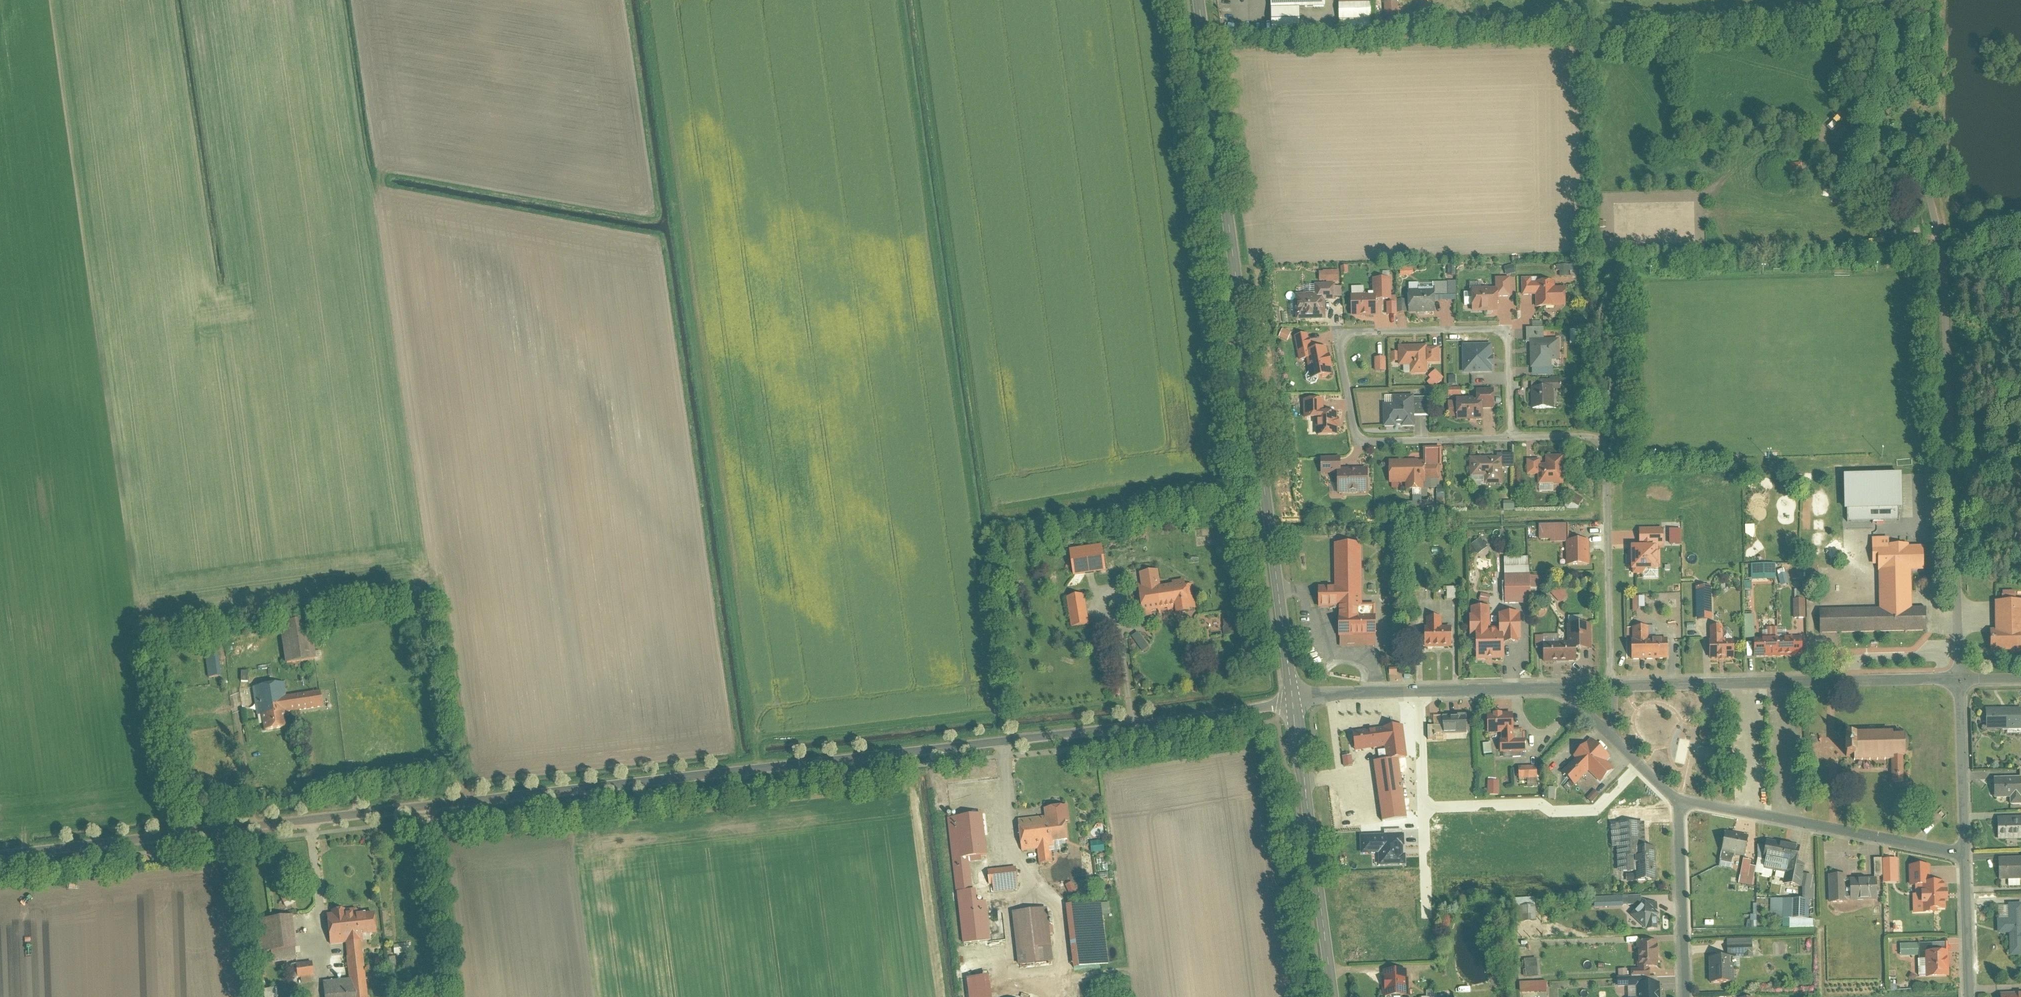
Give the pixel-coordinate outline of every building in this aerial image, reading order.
[(1270,10),(1324,9),(1324,0),(1269,0),(1270,10)] [(1338,34),(1371,33),(1370,0),(1337,0),(1338,34)] [(1398,21),(1396,2),(1382,4),(1384,23),(1398,21)] [(1827,108),(1821,115),(1837,128),(1844,122),(1827,108)] [(1802,175),(1802,164),(1790,164),(1790,175),(1802,175)] [(1412,266),(1400,266),(1400,276),(1413,276),(1412,266)] [(1559,266),(1559,277),(1572,276),(1572,266),(1559,266)] [(1494,290),(1470,290),(1471,314),(1497,313),(1497,300),(1511,300),(1510,279),(1494,279),(1494,290)] [(1372,295),(1349,296),(1350,319),(1375,318),(1375,302),(1390,302),(1389,280),(1371,280),(1372,295)] [(1554,289),(1554,283),(1536,283),(1536,285),(1530,285),(1530,280),(1520,280),(1520,297),(1535,296),(1535,309),(1565,309),(1565,289),(1554,289)] [(1455,283),(1407,284),(1408,315),(1434,315),(1434,303),(1455,303),(1455,283)] [(1295,322),(1325,322),(1325,302),(1334,302),(1334,285),(1313,285),(1313,294),(1294,295),(1295,322)] [(1282,329),(1278,338),(1287,342),(1291,333),(1282,329)] [(1570,330),(1570,344),(1580,343),(1579,329),(1570,330)] [(1331,377),(1325,348),(1310,351),(1307,335),(1294,337),(1299,363),(1306,362),(1309,381),(1331,377)] [(1559,362),(1558,340),(1529,341),(1529,370),(1551,370),(1550,362),(1559,362)] [(1491,345),(1461,346),(1461,376),(1492,375),(1491,345)] [(1426,346),(1396,347),(1397,368),(1409,367),(1409,376),(1427,375),(1426,366),(1439,365),(1438,349),(1426,349),(1426,346)] [(1386,371),(1386,357),(1375,357),(1375,372),(1386,371)] [(1433,390),(1444,379),(1435,370),(1428,377),(1430,379),(1426,383),(1433,390)] [(1448,396),(1461,395),(1461,388),(1448,389),(1448,396)] [(1530,410),(1553,410),(1553,388),(1530,389),(1530,410)] [(1475,399),(1455,399),(1455,423),(1482,422),(1482,412),(1494,411),(1493,390),(1475,391),(1475,399)] [(1413,429),(1413,397),(1390,397),(1390,405),(1382,405),(1382,430),(1396,430),(1396,427),(1400,427),(1400,429),(1413,429)] [(1336,437),(1336,413),(1323,413),(1323,400),(1303,400),(1303,420),(1315,420),(1315,437),(1336,437)] [(1444,482),(1444,466),(1445,466),(1445,447),(1427,447),(1427,460),(1392,460),(1393,483),(1409,482),(1409,491),(1427,491),(1427,482),(1440,482),(1444,482)] [(1543,464),(1543,459),(1530,460),(1530,475),(1541,474),(1541,485),(1548,485),(1569,484),(1569,455),(1548,455),(1548,464),(1543,464)] [(1473,478),(1488,478),(1488,483),(1506,483),(1506,457),(1504,457),(1488,457),(1473,457),(1473,478)] [(1367,496),(1367,469),(1340,470),(1339,458),(1319,459),(1320,476),(1335,475),(1336,497),(1367,496)] [(1850,475),(1851,510),(1851,521),(1903,520),(1903,509),(1907,509),(1906,474),(1850,475)] [(1662,574),(1662,570),(1661,546),(1668,546),(1667,527),(1643,528),(1643,544),(1631,544),(1631,562),(1636,562),(1636,574),(1662,574)] [(1681,545),(1681,529),(1669,529),(1669,545),(1681,545)] [(1471,543),(1477,554),(1487,548),(1482,538),(1471,543)] [(1592,540),(1569,540),(1569,566),(1593,566),(1592,540)] [(1102,543),(1071,547),(1075,573),(1106,569),(1102,543)] [(1340,604),(1357,604),(1362,604),(1360,544),(1336,545),(1337,589),(1317,589),(1317,599),(1323,598),(1323,605),(1340,604)] [(1881,549),(1882,608),(1824,609),(1824,633),(1931,631),(1930,607),(1916,608),(1915,570),(1927,570),(1927,546),(1912,546),(1912,544),(1893,544),(1893,549),(1881,549)] [(1532,575),(1532,558),(1506,558),(1506,575),(1532,575)] [(1777,563),(1754,564),(1754,579),(1778,578),(1777,563)] [(1157,572),(1139,575),(1141,587),(1138,588),(1143,618),(1174,613),(1174,617),(1189,614),(1189,612),(1197,611),(1193,586),(1184,587),(1183,581),(1171,583),(1171,586),(1159,588),(1157,572)] [(1506,575),(1507,603),(1534,603),(1534,575),(1532,575),(1506,575)] [(1714,586),(1699,587),(1701,622),(1716,621),(1714,586)] [(1447,599),(1459,599),(1459,587),(1447,587),(1447,599)] [(1481,594),(1480,601),(1489,603),(1490,595),(1481,594)] [(1082,595),(1069,596),(1072,634),(1086,633),(1082,595)] [(1633,609),(1645,609),(1645,596),(1633,596),(1633,609)] [(1809,599),(1796,599),(1797,619),(1809,618),(1809,599)] [(1989,634),(1990,651),(2020,650),(2020,638),(2020,600),(1996,601),(1997,634),(1989,634)] [(1340,618),(1337,618),(1338,636),(1353,636),(1353,634),(1376,633),(1376,616),(1357,616),(1357,604),(1340,604),(1340,618)] [(1492,631),(1492,606),(1474,606),(1474,635),(1480,635),(1480,660),(1508,659),(1508,645),(1523,645),(1523,612),(1503,613),(1503,631),(1492,631)] [(1754,639),(1754,615),(1744,615),(1744,639),(1754,639)] [(1429,617),(1429,628),(1429,640),(1430,648),(1454,648),(1454,627),(1444,627),(1444,616),(1429,617)] [(302,620),(279,624),(286,665),(309,662),(302,620)] [(1580,662),(1580,651),(1595,651),(1595,624),(1570,624),(1570,641),(1545,642),(1545,662),(1580,662)] [(1714,627),(1714,641),(1711,641),(1712,658),(1739,657),(1739,640),(1731,641),(1730,626),(1714,627)] [(1636,627),(1636,640),(1635,640),(1635,660),(1671,659),(1670,639),(1659,639),(1658,627),(1636,627)] [(1769,628),(1769,638),(1755,639),(1756,658),(1806,656),(1805,637),(1781,638),(1781,628),(1769,628)] [(212,637),(199,640),(206,683),(219,681),(212,637)] [(1142,637),(1136,640),(1142,651),(1148,647),(1142,637)] [(283,687),(254,689),(258,719),(266,718),(268,731),(285,729),(283,711),(321,707),(320,697),(284,700),(283,687)] [(1986,710),(1986,732),(2020,732),(2020,709),(1986,710)] [(1470,715),(1444,717),(1446,737),(1471,735),(1470,715)] [(1529,738),(1518,739),(1517,715),(1489,715),(1490,734),(1504,734),(1505,754),(1530,753),(1529,738)] [(1406,722),(1353,728),(1356,752),(1387,748),(1388,761),(1410,758),(1406,722)] [(1442,723),(1428,725),(1428,731),(1428,741),(1444,739),(1442,723)] [(1712,731),(1707,730),(1701,734),(1700,741),(1704,744),(1709,746),(1713,742),(1714,738),(1712,731)] [(1894,734),(1854,734),(1854,740),(1847,740),(1847,760),(1854,760),(1855,764),(1892,763),(1892,784),(1904,784),(1904,759),(1907,759),(1907,737),(1894,737),(1894,734)] [(1594,739),(1562,773),(1578,788),(1592,773),(1604,784),(1618,769),(1611,762),(1614,758),(1594,739)] [(1343,756),(1344,766),(1353,765),(1352,755),(1343,756)] [(1415,797),(1410,758),(1388,761),(1377,762),(1385,822),(1411,819),(1408,798),(1415,797)] [(1519,780),(1537,779),(1537,766),(1518,767),(1519,780)] [(1994,779),(1995,800),(2010,800),(2010,807),(2020,807),(2020,779),(1994,779)] [(1501,781),(1491,781),(1491,790),(1501,790),(1501,781)] [(1050,819),(1021,823),(1026,853),(1044,850),(1046,865),(1055,864),(1052,846),(1069,843),(1066,825),(1074,823),(1071,809),(1049,812),(1050,819)] [(948,822),(959,894),(972,893),(967,854),(985,851),(980,817),(948,822)] [(1997,818),(1998,842),(2020,841),(2020,818),(1997,818)] [(1642,822),(1617,823),(1620,874),(1638,873),(1638,882),(1660,882),(1658,848),(1643,849),(1642,822)] [(1748,837),(1724,833),(1720,854),(1745,858),(1748,837)] [(1384,835),(1360,836),(1361,854),(1379,854),(1380,865),(1406,865),(1404,835),(1384,835)] [(1103,841),(1091,841),(1091,853),(1104,852),(1103,841)] [(1799,848),(1766,841),(1762,860),(1796,867),(1799,848)] [(1899,883),(1898,858),(1882,859),(1884,884),(1899,883)] [(1998,859),(1999,882),(2020,881),(2020,859),(1998,859)] [(994,878),(996,890),(1020,885),(1017,873),(994,878)] [(1851,902),(1849,875),(1831,876),(1832,903),(1851,902)] [(1880,879),(1854,880),(1855,901),(1881,900),(1880,879)] [(1925,884),(1926,910),(1947,909),(1946,883),(1925,884)] [(285,911),(296,904),(287,889),(276,895),(285,911)] [(1643,896),(1625,896),(1625,905),(1643,905),(1643,896)] [(1798,899),(1773,898),(1773,918),(1798,919),(1798,899)] [(1069,902),(1075,965),(1111,961),(1105,899),(1069,902)] [(1643,905),(1633,916),(1649,931),(1662,930),(1661,903),(1650,903),(1647,900),(1643,905)] [(1050,905),(1014,909),(1020,964),(1056,960),(1050,905)] [(2008,905),(2009,920),(1997,921),(1998,936),(2009,936),(2009,959),(2020,959),(2020,905),(2008,905)] [(962,908),(964,943),(990,942),(988,907),(962,908)] [(362,936),(375,935),(375,923),(357,924),(356,916),(332,918),(333,944),(349,943),(351,990),(330,991),(330,996),(366,996),(362,936)] [(261,920),(264,960),(297,957),(293,917),(261,920)] [(1729,940),(1730,956),(1757,955),(1756,939),(1729,940)] [(1663,942),(1640,942),(1640,973),(1663,972),(1663,942)] [(393,952),(409,951),(408,944),(393,945),(393,952)] [(1900,944),(1901,957),(1918,956),(1918,944),(1900,944)] [(1952,978),(1951,951),(1927,952),(1928,979),(1952,978)] [(296,961),(298,974),(322,971),(320,957),(296,961)] [(1541,977),(1540,958),(1526,959),(1526,977),(1541,977)] [(1711,959),(1712,983),(1738,982),(1737,958),(1711,959)] [(1386,971),(1386,996),(1411,996),(1411,971),(1386,971)] [(1620,988),(1631,987),(1649,987),(1649,978),(1620,979),(1620,988)] [(1547,992),(1547,981),(1521,982),(1522,993),(1547,992)] [(1631,996),(1662,996),(1662,987),(1649,987),(1631,987),(1631,996)]
